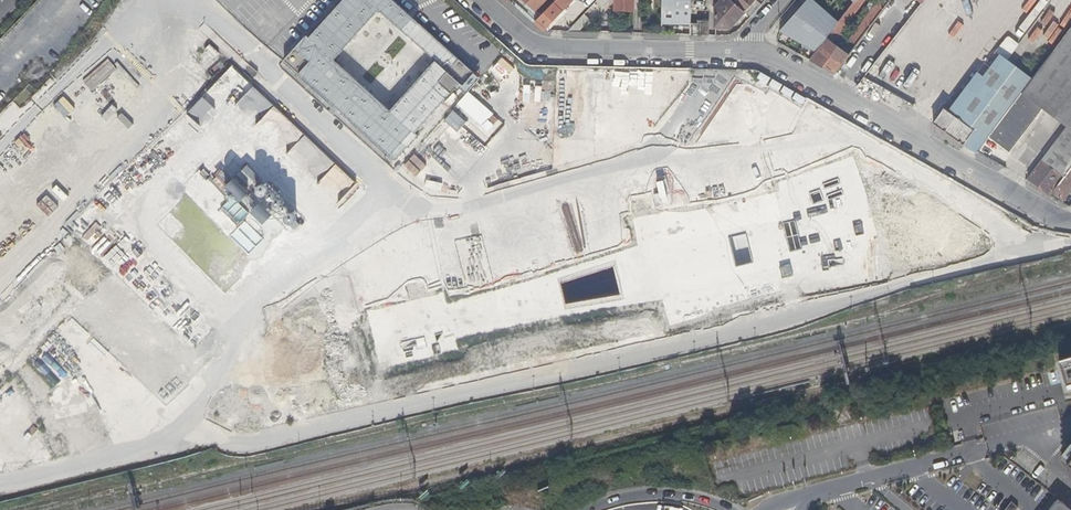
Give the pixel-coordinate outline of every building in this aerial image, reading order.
[(535,9),(544,0),(526,0),(535,9)] [(535,21),(544,29),(561,11),(558,9),(566,0),(554,0),(535,21)] [(548,0),(544,0),(535,9),(537,11),(548,0)] [(634,0),(616,0),(615,11),(624,11),(634,11),(634,0)] [(662,24),(690,25),(690,22),(690,0),(662,0),(662,24)] [(743,11),(731,0),(720,0),(714,7),(714,27),(729,27),(743,11)] [(743,11),(749,16),(761,4),(756,0),(731,0),(743,11)] [(781,30),(818,51),(841,20),(814,0),(808,0),(781,30)] [(834,42),(866,0),(856,0),(841,20),(818,51),(811,60),(836,73),(847,58),(850,54),(834,42)] [(889,2),(887,0),(881,0),(850,40),(857,45),(889,2)] [(590,19),(584,13),(567,31),(579,31),(590,19)] [(697,22),(690,22),(690,25),(690,33),(708,34),(708,20),(697,20),(697,22)] [(1033,79),(1023,91),(1044,107),(1067,124),(1070,127),(1070,28),(1033,79)] [(1002,55),(996,50),(950,111),(957,116),(1002,55)] [(451,61),(443,53),(435,63),(443,70),(451,61)] [(488,67),(504,81),(516,69),(500,54),(488,67)] [(966,145),(978,152),(989,136),(1023,91),(1033,79),(1002,55),(957,116),(950,111),(946,108),(936,121),(934,120),(933,122),(966,146),(966,145)] [(555,67),(553,117),(584,118),(586,68),(555,67)] [(483,73),(470,88),(494,109),(507,94),(483,73)] [(516,137),(547,137),(548,80),(518,80),(516,137)] [(1023,91),(989,136),(1011,152),(1044,107),(1023,91)] [(1067,124),(1042,158),(1042,159),(1064,175),(1070,166),(1070,127),(1067,124)] [(806,172),(839,165),(844,155),(849,157),(852,150),(838,153),(818,143),(822,143),(812,138),(810,143),(794,146),(796,158),(799,168),(806,172)] [(1028,177),(1051,193),(1052,191),(1064,175),(1042,159),(1028,177)] [(1052,191),(1063,199),(1070,189),(1070,166),(1064,175),(1052,191)] [(320,352),(311,356),(314,361),(322,357),(320,352)] [(1055,364),(1063,387),(1070,384),(1070,360),(1055,364)] [(234,432),(211,438),(213,440),(230,436),(234,432)] [(1070,452),(1070,447),(1065,443),(1056,456),(1064,462),(1070,452)] [(1042,509),(1070,509),(1054,496),(1042,509)]
